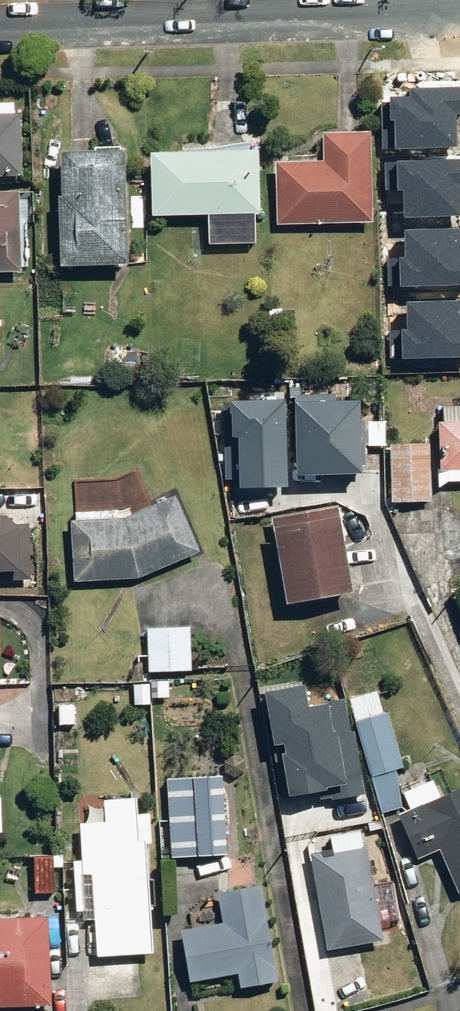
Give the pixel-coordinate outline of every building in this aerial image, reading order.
[(458,146),(457,115),(459,115),(459,86),(409,88),(409,96),(390,96),(390,102),(382,102),(383,148),(458,146)] [(0,115),(0,175),(22,174),(20,114),(0,115)] [(324,130),(324,159),(281,159),(280,220),(373,221),(374,171),(374,130),(324,130)] [(129,152),(66,150),(63,266),(126,267),(129,152)] [(257,240),(256,213),(265,213),(263,150),(153,153),(155,216),(211,215),(212,241),(257,240)] [(384,161),(385,190),(402,190),(403,217),(459,215),(459,159),(384,161)] [(24,271),(24,216),(23,191),(0,191),(0,272),(24,271)] [(459,285),(459,229),(404,230),(405,257),(387,258),(388,287),(459,285)] [(459,357),(459,301),(406,302),(407,329),(389,330),(390,359),(459,357)] [(368,465),(367,392),(291,393),(291,395),(292,466),(368,465)] [(292,466),(291,395),(228,396),(229,480),(292,480),(292,466)] [(446,404),(446,420),(441,420),(442,482),(459,481),(459,404),(446,404)] [(431,502),(432,441),(393,440),(393,501),(431,502)] [(77,511),(77,519),(74,519),(75,580),(140,579),(204,552),(179,492),(136,510),(77,511)] [(340,504),(276,515),(291,600),(356,588),(340,504)] [(32,575),(33,539),(34,516),(0,515),(0,574),(32,575)] [(150,627),(150,672),(193,672),(192,627),(150,627)] [(305,678),(266,684),(275,737),(281,736),(289,786),(306,784),(308,797),(357,789),(341,693),(308,699),(305,678)] [(153,706),(152,698),(170,698),(170,682),(137,682),(137,698),(137,706),(153,706)] [(79,724),(79,703),(93,702),(92,688),(53,688),(53,703),(60,703),(61,724),(79,724)] [(385,711),(381,694),(376,695),(351,702),(383,816),(408,809),(397,769),(408,766),(392,709),(385,711)] [(414,809),(403,814),(423,858),(445,849),(459,882),(459,788),(444,795),(437,780),(407,794),(414,809)] [(167,782),(167,862),(224,862),(224,782),(167,782)] [(154,919),(152,857),(151,812),(140,812),(140,800),(109,801),(108,796),(82,797),(84,860),(79,860),(81,921),(101,920),(102,953),(155,952),(154,919)] [(385,940),(371,854),(366,829),(333,834),(337,860),(315,863),(330,950),(385,940)] [(55,895),(55,868),(65,868),(65,857),(56,857),(36,856),(35,894),(55,895)] [(195,983),(242,975),(244,988),(281,982),(264,884),(220,892),(226,922),(185,930),(195,983)] [(55,1006),(54,915),(0,916),(0,1007),(55,1006)]
